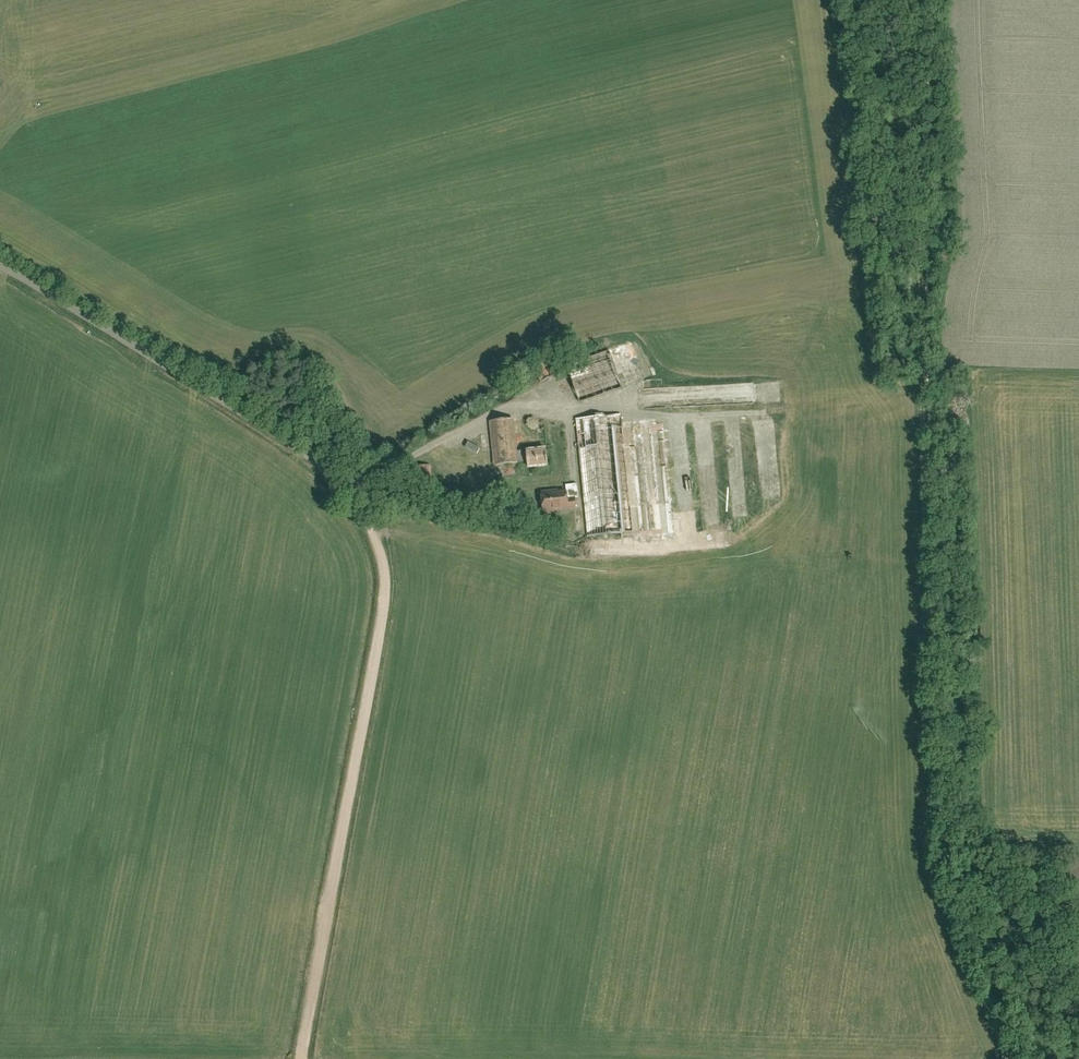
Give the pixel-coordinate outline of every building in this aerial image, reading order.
[(615,369),(571,381),(577,402),(622,389),(619,378),(640,372),(632,342),(609,348),(615,369)] [(619,538),(673,534),(664,421),(621,424),(620,414),(575,418),(585,535),(618,533),(619,538)] [(517,463),(514,418),(489,419),(492,465),(517,463)] [(545,447),(523,448),(524,467),(546,466),(545,447)] [(544,511),(576,507),(575,497),(567,498),(566,492),(552,493),(552,491),(542,492),(544,511)]
